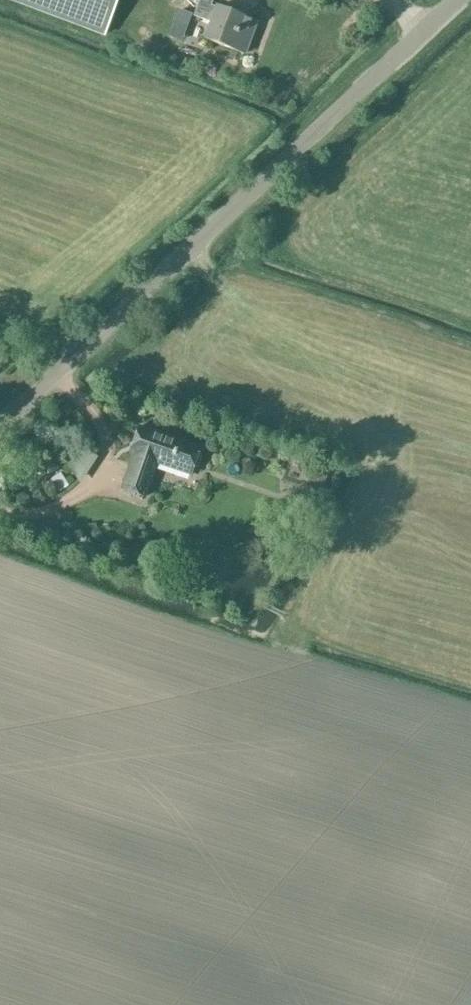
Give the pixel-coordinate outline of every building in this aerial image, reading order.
[(104,37),(118,0),(7,0),(104,37)] [(199,2),(194,16),(211,23),(205,39),(245,54),(257,22),(211,6),(214,0),(195,0),(199,2)] [(191,475),(201,448),(139,428),(130,454),(134,456),(122,490),(145,498),(157,463),(191,475)]
